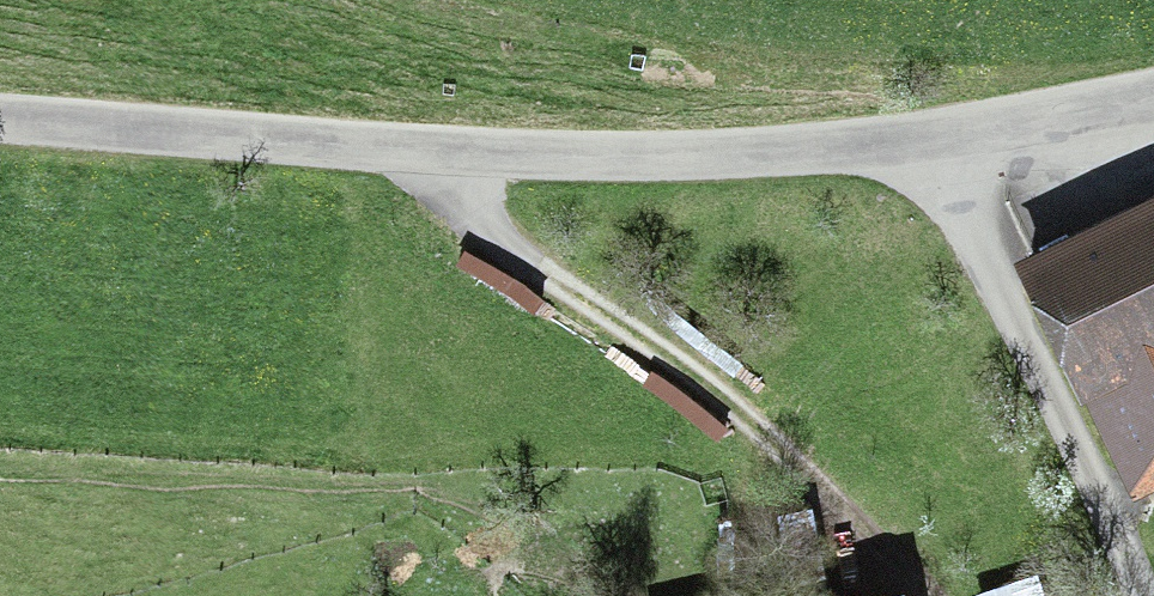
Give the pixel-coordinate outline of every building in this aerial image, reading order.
[(1042,269),(1152,503),(1153,502),(1153,216),(1042,269)]
